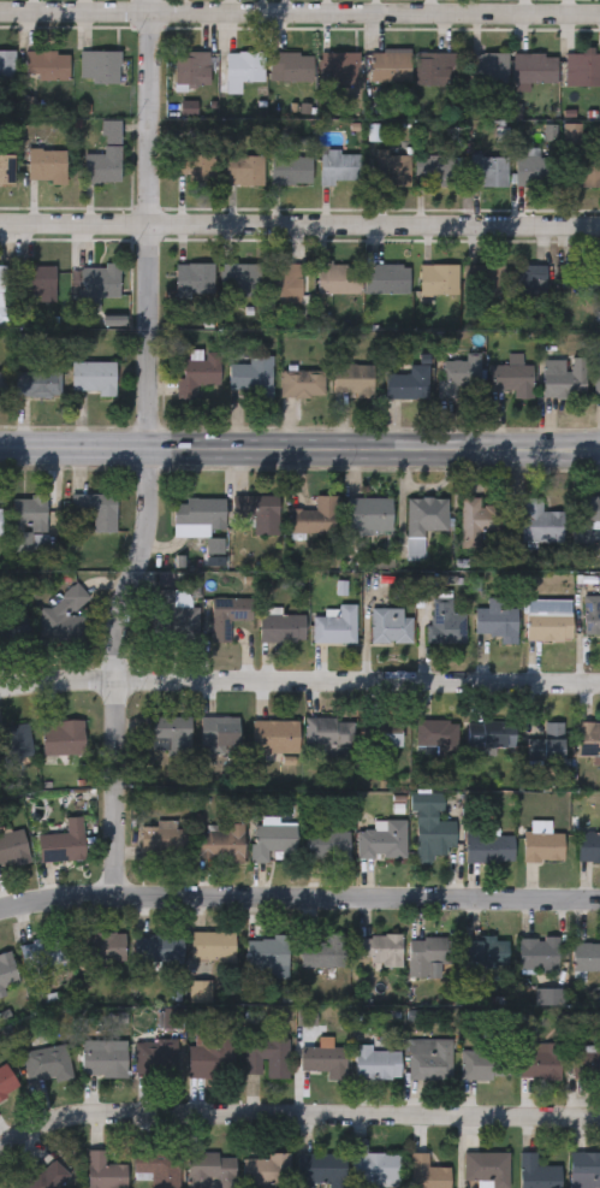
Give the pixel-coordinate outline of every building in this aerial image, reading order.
[(79,83),(79,51),(119,51),(119,83),(79,83)] [(13,81),(0,81),(0,52),(13,52),(13,81)] [(67,81),(34,81),(34,52),(67,52),(67,81)] [(209,52),(209,90),(174,90),(174,52),(209,52)] [(225,82),(225,52),(262,52),(262,82),(225,82)] [(268,53),(311,53),(311,82),(268,82),(268,53)] [(355,53),(355,85),(317,85),(317,53),(355,53)] [(370,84),(370,53),(409,53),(409,84),(370,84)] [(414,87),(414,53),(446,53),(446,87),(414,87)] [(469,85),(469,54),(506,54),(506,85),(469,85)] [(564,54),(599,54),(599,87),(564,87),(564,54)] [(512,83),(512,55),(556,55),(556,83),(512,83)] [(119,182),(84,182),(84,154),(102,154),(102,120),(119,120),(119,182)] [(28,149),(65,149),(65,183),(28,183),(28,149)] [(360,183),(320,183),(320,152),(360,152),(360,183)] [(375,153),(409,153),(409,187),(375,187),(375,153)] [(13,183),(0,183),(0,154),(13,154),(13,183)] [(213,185),(176,185),(176,154),(213,154),(213,185)] [(452,154),(452,187),(426,187),(426,176),(415,176),(415,154),(452,154)] [(225,155),(261,155),(261,185),(225,185),(225,155)] [(271,156),(310,156),(310,184),(271,184),(271,156)] [(467,156),(506,156),(506,187),(467,187),(467,156)] [(515,158),(556,156),(556,184),(515,184),(515,158)] [(569,158),(599,158),(599,187),(569,187),(569,158)] [(213,264),(213,296),(176,296),(176,264),(213,264)] [(8,323),(0,322),(0,265),(5,265),(4,309),(10,309),(8,323)] [(54,301),(18,301),(18,265),(54,265),(54,301)] [(221,265),(259,265),(259,296),(221,296),(221,265)] [(301,265),(301,303),(269,303),(269,265),(301,265)] [(356,265),(356,296),(316,297),(315,266),(356,265)] [(409,265),(409,294),(368,294),(368,265),(409,265)] [(457,301),(421,301),(421,265),(457,265),(457,301)] [(505,265),(505,299),(482,299),(482,265),(505,265)] [(119,266),(119,299),(97,299),(97,311),(81,311),(81,266),(119,266)] [(545,266),(545,299),(513,299),(513,266),(545,266)] [(559,266),(599,266),(599,295),(569,295),(569,289),(559,289),(559,266)] [(219,353),(219,386),(196,386),(196,397),(177,397),(177,378),(182,378),(182,361),(194,361),(194,359),(202,359),(202,353),(219,353)] [(249,365),(249,356),(272,356),(272,400),(253,400),(253,390),(228,390),(228,365),(249,365)] [(542,397),(542,360),(568,360),(568,359),(586,359),(586,398),(542,397)] [(439,400),(439,360),(475,360),(475,400),(439,400)] [(115,362),(115,396),(71,396),(71,362),(115,362)] [(373,394),(333,394),(333,366),(373,366),(373,394)] [(428,366),(428,400),(386,400),(386,376),(409,376),(409,366),(428,366)] [(513,390),(489,390),(489,366),(533,366),(533,400),(513,400),(513,390)] [(323,371),(323,397),(280,397),(280,371),(323,371)] [(60,397),(14,397),(14,373),(60,373),(60,397)] [(93,512),(70,512),(70,491),(115,492),(115,530),(93,530),(93,512)] [(278,492),(278,532),(251,532),(251,515),(236,515),(236,492),(278,492)] [(290,531),(290,507),(315,507),(315,492),(335,492),(335,531),(290,531)] [(46,549),(12,549),(12,493),(46,493),(46,549)] [(392,495),(392,532),(347,532),(347,495),(392,495)] [(462,545),(462,495),(480,495),(480,504),(503,504),(503,530),(481,530),(481,545),(462,545)] [(572,495),(599,495),(599,519),(593,519),(593,540),(574,540),(572,495)] [(210,534),(173,534),(173,496),(225,496),(225,527),(210,527),(210,534)] [(408,532),(408,496),(447,496),(447,532),(408,532)] [(523,539),(523,496),(542,496),(542,509),(564,509),(564,539),(523,539)] [(90,595),(73,610),(84,622),(52,652),(34,633),(44,623),(35,614),(73,578),(90,595)] [(159,586),(197,586),(196,636),(158,634),(159,586)] [(584,593),(599,593),(599,634),(584,634),(584,593)] [(210,640),(210,596),(251,596),(251,619),(230,619),(230,640),(210,640)] [(465,640),(430,640),(430,596),(452,596),(452,610),(465,610),(465,640)] [(571,597),(571,638),(527,638),(527,597),(571,597)] [(500,642),(500,631),(475,631),(475,605),(487,605),(487,598),(517,598),(517,642),(500,642)] [(313,640),(313,614),(338,614),(338,602),(356,602),(356,640),(313,640)] [(372,640),(372,605),(403,605),(403,614),(412,614),(412,640),(372,640)] [(260,640),(260,611),(305,611),(305,640),(260,640)] [(14,642),(0,642),(0,622),(14,622),(14,642)] [(145,749),(145,715),(189,715),(189,749),(145,749)] [(200,744),(200,715),(238,715),(238,744),(200,744)] [(305,715),(352,715),(352,744),(305,744),(305,715)] [(468,744),(468,716),(515,716),(515,744),(468,744)] [(251,750),(251,717),(298,717),(298,750),(251,750)] [(402,744),(363,744),(363,717),(402,717),(402,744)] [(457,749),(416,749),(416,717),(457,717),(457,749)] [(42,752),(42,719),(84,719),(84,752),(42,752)] [(564,760),(528,760),(528,733),(542,733),(542,720),(564,720),(564,760)] [(577,720),(599,720),(599,753),(576,753),(577,720)] [(30,756),(1,756),(1,722),(30,722),(30,756)] [(38,832),(66,831),(65,816),(83,815),(84,857),(38,858),(38,832)] [(358,828),(373,828),(373,817),(406,817),(405,856),(358,856),(358,828)] [(416,818),(455,818),(455,844),(434,844),(434,858),(416,858),(416,818)] [(184,827),(184,857),(141,858),(139,821),(174,821),(174,827),(184,827)] [(253,823),(296,822),(296,849),(268,849),(268,859),(253,859),(253,823)] [(244,824),(243,859),(196,858),(196,824),(244,824)] [(29,858),(0,864),(0,832),(23,827),(29,858)] [(305,856),(305,828),(349,828),(349,856),(305,856)] [(577,829),(599,829),(599,858),(577,858),(577,829)] [(563,858),(524,858),(524,831),(563,831),(563,858)] [(515,833),(515,859),(465,859),(465,833),(515,833)] [(234,929),(234,958),(191,958),(191,929),(234,929)] [(79,930),(124,930),(124,962),(79,962),(79,930)] [(357,932),(402,933),(400,961),(357,961),(357,932)] [(133,961),(133,933),(183,933),(183,961),(133,961)] [(287,934),(287,970),(246,970),(246,934),(287,934)] [(599,934),(599,969),(572,969),(572,939),(599,939),(599,934)] [(23,967),(19,940),(64,935),(67,962),(23,967)] [(409,974),(409,935),(455,935),(455,962),(428,962),(428,974),(409,974)] [(463,964),(463,935),(507,935),(507,964),(463,964)] [(518,935),(558,935),(558,969),(518,969),(518,935)] [(301,964),(301,938),(344,938),(344,964),(301,964)] [(6,992),(0,993),(0,955),(12,952),(18,981),(5,985),(6,992)] [(161,1027),(161,1006),(182,1006),(182,1027),(161,1027)] [(233,1076),(190,1076),(190,1029),(233,1029),(233,1076)] [(289,1036),(289,1076),(265,1076),(265,1075),(244,1075),(245,1036),(289,1036)] [(451,1036),(451,1078),(406,1078),(406,1036),(451,1036)] [(177,1038),(177,1074),(135,1074),(135,1038),(177,1038)] [(126,1039),(126,1074),(82,1074),(82,1039),(126,1039)] [(28,1083),(22,1050),(66,1041),(72,1076),(28,1083)] [(519,1076),(519,1041),(559,1041),(559,1076),(519,1076)] [(346,1044),(346,1074),(301,1074),(301,1044),(346,1044)] [(355,1077),(355,1044),(372,1044),(372,1048),(399,1048),(399,1077),(355,1077)] [(572,1046),(599,1046),(599,1076),(572,1076),(572,1046)] [(461,1077),(461,1048),(509,1048),(509,1077),(461,1077)] [(2,1104),(0,1105),(0,1065),(6,1062),(25,1093),(5,1106),(2,1104)] [(126,1162),(126,1187),(87,1187),(87,1147),(105,1147),(105,1162),(126,1162)] [(179,1149),(179,1187),(152,1187),(152,1177),(133,1177),(133,1149),(179,1149)] [(289,1182),(243,1182),(243,1156),(267,1156),(267,1149),(289,1149),(289,1182)] [(450,1164),(450,1187),(411,1187),(411,1149),(428,1149),(428,1164),(450,1164)] [(509,1186),(479,1186),(479,1177),(464,1177),(464,1149),(509,1149),(509,1186)] [(560,1163),(560,1187),(519,1187),(519,1151),(536,1149),(536,1163),(560,1163)] [(570,1149),(599,1150),(599,1177),(592,1177),(592,1187),(570,1187),(570,1149)] [(188,1151),(236,1151),(236,1184),(188,1184),(188,1151)] [(399,1151),(399,1177),(352,1177),(352,1151),(399,1151)] [(298,1182),(298,1152),(343,1152),(343,1182),(298,1182)] [(71,1174),(56,1187),(12,1187),(38,1163),(42,1166),(53,1156),(71,1174)]
